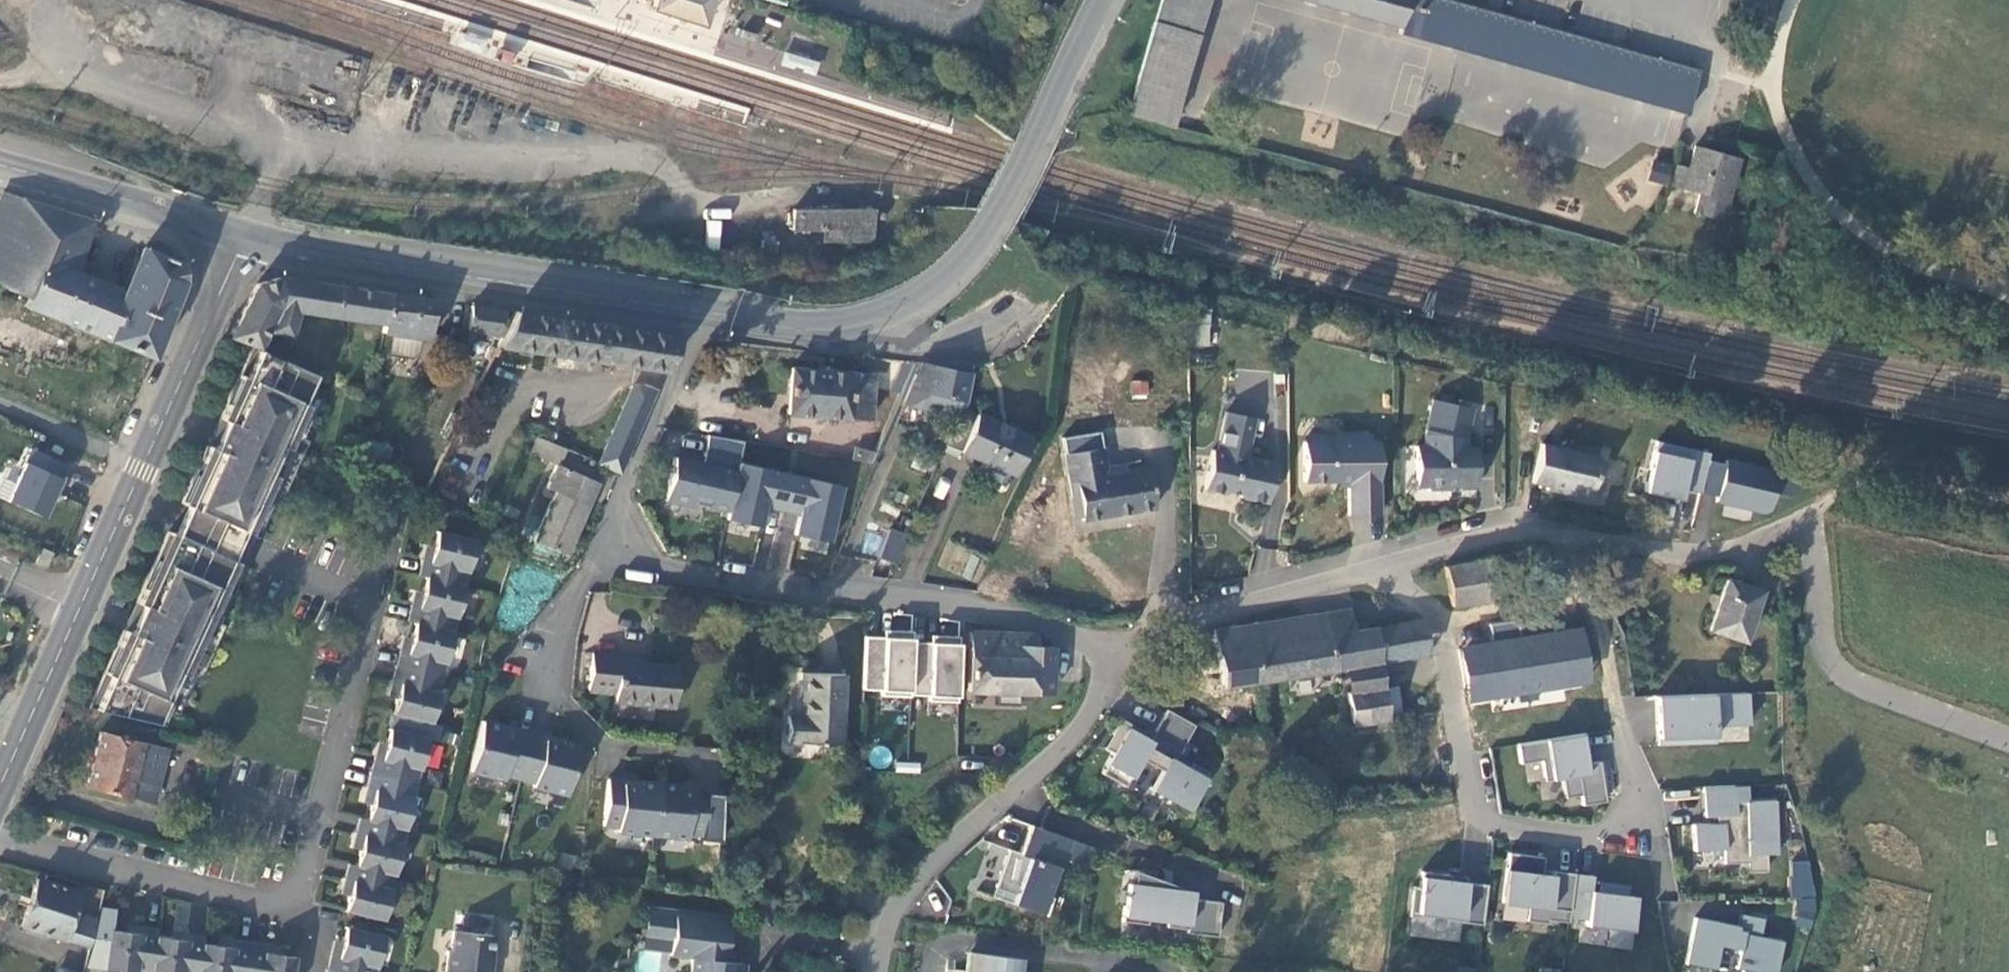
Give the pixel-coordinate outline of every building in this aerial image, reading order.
[(649,10),(702,26),(711,0),(652,0),(649,10)] [(1207,0),(1161,0),(1126,113),(1169,125),(1207,0)] [(1412,37),(1413,0),(1312,0),(1400,27),(1399,33),(1412,37)] [(1698,71),(1449,0),(1413,0),(1412,37),(1686,113),(1698,71)] [(811,59),(818,37),(793,29),(786,51),(811,59)] [(1721,219),(1739,156),(1696,145),(1690,167),(1676,163),(1671,184),(1700,192),(1694,212),(1721,219)] [(1665,187),(1673,168),(1655,161),(1648,180),(1665,187)] [(2,188),(0,194),(0,282),(7,288),(25,296),(22,307),(151,357),(181,282),(174,261),(143,247),(127,293),(76,273),(94,222),(2,188)] [(793,231),(824,231),(877,230),(877,208),(793,208),(793,231)] [(877,230),(824,231),(824,242),(876,243),(877,230)] [(279,277),(258,282),(231,334),(259,345),(269,329),(291,334),(299,310),(299,308),(290,306),(294,280),(279,277)] [(341,287),(294,280),(290,306),(299,308),(299,310),(385,323),(391,294),(341,287)] [(437,300),(391,294),(385,323),(384,332),(430,340),(437,300)] [(501,333),(503,309),(473,304),(471,330),(501,333)] [(495,347),(664,370),(681,335),(513,311),(495,347)] [(419,356),(420,340),(393,338),(391,353),(419,356)] [(209,444),(183,501),(189,504),(260,536),(279,494),(285,496),(311,439),(305,437),(323,398),(313,394),(321,377),(254,345),(222,417),(228,420),(216,447),(209,444)] [(922,391),(926,366),(915,365),(909,389),(922,391)] [(965,401),(970,374),(926,366),(922,391),(919,410),(957,416),(965,401)] [(874,374),(790,369),(786,415),(872,420),(874,374)] [(599,462),(616,472),(655,390),(645,385),(642,389),(633,385),(599,462)] [(919,410),(922,391),(909,389),(905,407),(919,410)] [(1424,446),(1414,446),(1416,487),(1428,486),(1428,491),(1452,489),(1452,484),(1468,484),(1468,486),(1476,485),(1474,446),(1464,447),(1463,437),(1469,407),(1429,398),(1423,434),(1423,435),(1424,446)] [(957,416),(945,444),(960,453),(977,415),(965,401),(957,416)] [(1204,486),(1226,489),(1229,486),(1239,487),(1240,491),(1267,495),(1272,472),(1269,468),(1271,456),(1246,451),(1253,413),(1224,407),(1216,447),(1211,446),(1204,486)] [(1028,437),(977,415),(960,453),(987,464),(981,481),(997,489),(1005,487),(1011,474),(1013,474),(1028,437)] [(444,438),(454,421),(448,417),(440,434),(444,438)] [(1348,440),(1301,442),(1303,481),(1347,480),(1349,513),(1379,513),(1376,439),(1370,439),(1370,433),(1348,434),(1348,440)] [(559,465),(567,449),(535,434),(527,451),(554,463),(544,488),(555,492),(534,542),(567,557),(600,481),(559,465)] [(702,460),(736,468),(742,440),(708,434),(702,460)] [(1708,452),(1655,439),(1643,490),(1679,499),(1682,488),(1698,492),(1706,458),(1708,452)] [(1597,459),(1539,443),(1528,482),(1543,485),(1542,489),(1562,495),(1563,491),(1586,498),(1597,459)] [(64,480),(57,476),(63,462),(30,448),(6,500),(43,516),(53,494),(57,495),(64,480)] [(568,449),(562,463),(584,473),(590,460),(568,449)] [(857,449),(855,461),(872,464),(877,450),(857,449)] [(1065,457),(1072,496),(1081,493),(1083,512),(1085,522),(1157,506),(1150,468),(1127,472),(1125,466),(1107,471),(1103,449),(1065,457)] [(702,460),(675,454),(664,501),(691,507),(692,502),(726,510),(736,468),(702,460)] [(1725,457),(1723,462),(1715,496),(1714,502),(1763,513),(1768,510),(1773,491),(1789,495),(1796,490),(1799,475),(1778,470),(1725,457)] [(1723,462),(1706,458),(1698,492),(1715,496),(1723,462)] [(844,486),(739,462),(726,520),(761,528),(766,505),(797,512),(792,536),(830,544),(844,486)] [(1081,493),(1072,496),(1075,515),(1083,512),(1081,493)] [(260,536),(189,504),(177,532),(248,564),(260,536)] [(475,538),(437,529),(429,559),(422,557),(419,573),(425,575),(418,604),(411,603),(407,619),(414,620),(407,650),(400,648),(392,680),(399,681),(392,711),(430,721),(439,690),(434,689),(437,674),(441,660),(446,661),(453,630),(449,628),(452,614),(457,615),(464,584),(460,583),(463,568),(468,569),(475,538)] [(877,558),(891,563),(905,535),(889,529),(877,558)] [(126,629),(91,706),(164,725),(172,708),(181,712),(196,678),(201,681),(227,623),(222,621),(248,564),(177,532),(170,530),(138,601),(145,604),(132,631),(126,629)] [(1486,559),(1442,566),(1449,605),(1492,598),(1486,559)] [(464,584),(468,569),(463,568),(460,583),(464,584)] [(1740,640),(1757,590),(1725,580),(1708,629),(1740,640)] [(1346,608),(1325,612),(1328,633),(1350,631),(1346,608)] [(1206,689),(1339,669),(1379,662),(1427,656),(1420,619),(1350,631),(1328,633),(1325,612),(1213,629),(1221,670),(1203,673),(1206,689)] [(453,630),(457,615),(452,614),(449,628),(453,630)] [(863,689),(882,690),(881,693),(910,694),(913,641),(913,632),(884,630),(884,637),(866,636),(866,639),(863,689)] [(967,690),(1049,694),(1053,644),(1035,642),(1035,633),(968,631),(967,690)] [(1464,700),(1586,680),(1577,632),(1456,652),(1464,700)] [(931,642),(913,641),(910,694),(928,695),(928,701),(958,703),(961,636),(932,635),(931,642)] [(1053,644),(1049,694),(1069,695),(1073,647),(1053,644)] [(616,701),(674,706),(677,664),(650,662),(620,660),(620,655),(593,652),(591,688),(616,690),(616,701)] [(439,690),(446,661),(441,660),(434,689),(439,690)] [(1339,669),(1344,693),(1382,685),(1379,662),(1339,669)] [(796,714),(784,713),(784,739),(840,743),(845,676),(799,673),(796,714)] [(1468,726),(1589,705),(1586,680),(1464,700),(1468,726)] [(1344,693),(1350,725),(1400,718),(1396,685),(1382,685),(1344,693)] [(1749,723),(1748,693),(1655,696),(1657,744),(1715,743),(1714,725),(1749,723)] [(1175,756),(1192,727),(1164,711),(1147,741),(1139,736),(1141,733),(1118,719),(1102,749),(1110,753),(1099,774),(1122,787),(1137,760),(1157,771),(1147,790),(1185,812),(1206,774),(1189,764),(1185,771),(1171,763),(1175,756)] [(518,779),(530,734),(514,729),(513,734),(497,730),(498,726),(481,721),(469,772),(503,780),(504,775),(518,779)] [(431,736),(391,727),(384,757),(377,755),(369,787),(377,788),(376,789),(369,818),(362,816),(358,832),(365,834),(358,863),(351,862),(347,878),(354,879),(347,909),(385,919),(393,888),(389,886),(392,872),(397,873),(404,842),(400,840),(403,826),(408,827),(416,796),(411,795),(418,766),(423,767),(431,736)] [(165,750),(99,732),(84,781),(152,799),(165,750)] [(1582,733),(1514,743),(1517,763),(1538,760),(1541,780),(1558,777),(1561,797),(1577,795),(1579,805),(1602,801),(1596,761),(1582,763),(1580,751),(1585,751),(1582,733)] [(545,737),(530,734),(518,779),(533,783),(532,787),(566,795),(578,745),(561,741),(560,745),(544,742),(545,737)] [(1189,764),(1175,756),(1171,763),(1185,771),(1189,764)] [(416,796),(423,767),(418,766),(411,795),(416,796)] [(616,832),(651,836),(656,784),(639,783),(639,787),(622,785),(622,781),(606,779),(602,826),(617,827),(616,832)] [(656,784),(651,836),(686,839),(687,834),(701,836),(706,789),(690,788),(689,792),(673,791),(673,786),(656,784)] [(1734,801),(1734,785),(1702,786),(1703,815),(1715,815),(1715,822),(1691,823),(1692,849),(1722,848),(1723,862),(1746,861),(1746,871),(1766,870),(1765,853),(1777,853),(1775,800),(1747,801),(1734,801)] [(1734,801),(1747,801),(1746,785),(1734,785),(1734,801)] [(404,842),(408,827),(403,826),(400,840),(404,842)] [(974,894),(1044,918),(1071,840),(1028,826),(1018,854),(989,850),(974,894)] [(1544,919),(1564,921),(1564,917),(1570,873),(1549,870),(1548,874),(1538,873),(1538,869),(1540,856),(1505,852),(1498,901),(1524,905),(1522,920),(1544,922),(1544,919)] [(1792,929),(1812,929),(1813,861),(1793,860),(1792,929)] [(1160,878),(1133,868),(1130,889),(1119,888),(1117,899),(1121,900),(1119,918),(1143,921),(1144,915),(1163,918),(1163,924),(1183,927),(1182,930),(1213,934),(1218,900),(1188,896),(1189,890),(1159,886),(1160,878)] [(393,888),(397,873),(392,872),(389,886),(393,888)] [(1570,873),(1564,917),(1582,919),(1581,925),(1605,928),(1602,945),(1625,948),(1631,896),(1623,895),(1624,885),(1606,882),(1605,893),(1594,891),(1587,890),(1589,875),(1570,873)] [(37,874),(21,923),(64,937),(65,936),(89,943),(90,942),(96,914),(73,907),(79,888),(37,874)] [(1415,918),(1487,921),(1489,880),(1417,877),(1415,918)] [(1189,890),(1160,878),(1159,886),(1189,890)] [(1605,893),(1606,882),(1595,881),(1594,891),(1605,893)] [(649,913),(647,933),(673,937),(671,957),(690,959),(688,971),(739,971),(740,965),(723,963),(728,923),(649,913)] [(1713,969),(1718,945),(1738,949),(1734,968),(1740,969),(1739,971),(1774,971),(1781,940),(1758,936),(1762,918),(1739,913),(1736,925),(1693,916),(1683,963),(1713,969)] [(110,926),(104,964),(136,970),(137,965),(151,967),(150,971),(154,971),(183,971),(187,971),(293,971),(296,954),(265,949),(267,941),(234,937),(234,944),(203,940),(204,932),(188,930),(187,937),(156,932),(158,925),(142,923),(141,930),(110,926)] [(345,924),(338,955),(331,953),(326,971),(369,971),(371,964),(376,965),(384,934),(345,924)] [(493,933),(453,928),(451,949),(448,949),(445,971),(448,971),(491,971),(492,959),(490,958),(493,933)] [(673,937),(647,933),(644,953),(671,957),(673,937)] [(966,970),(965,971),(1015,971),(1017,957),(968,951),(966,970)]
